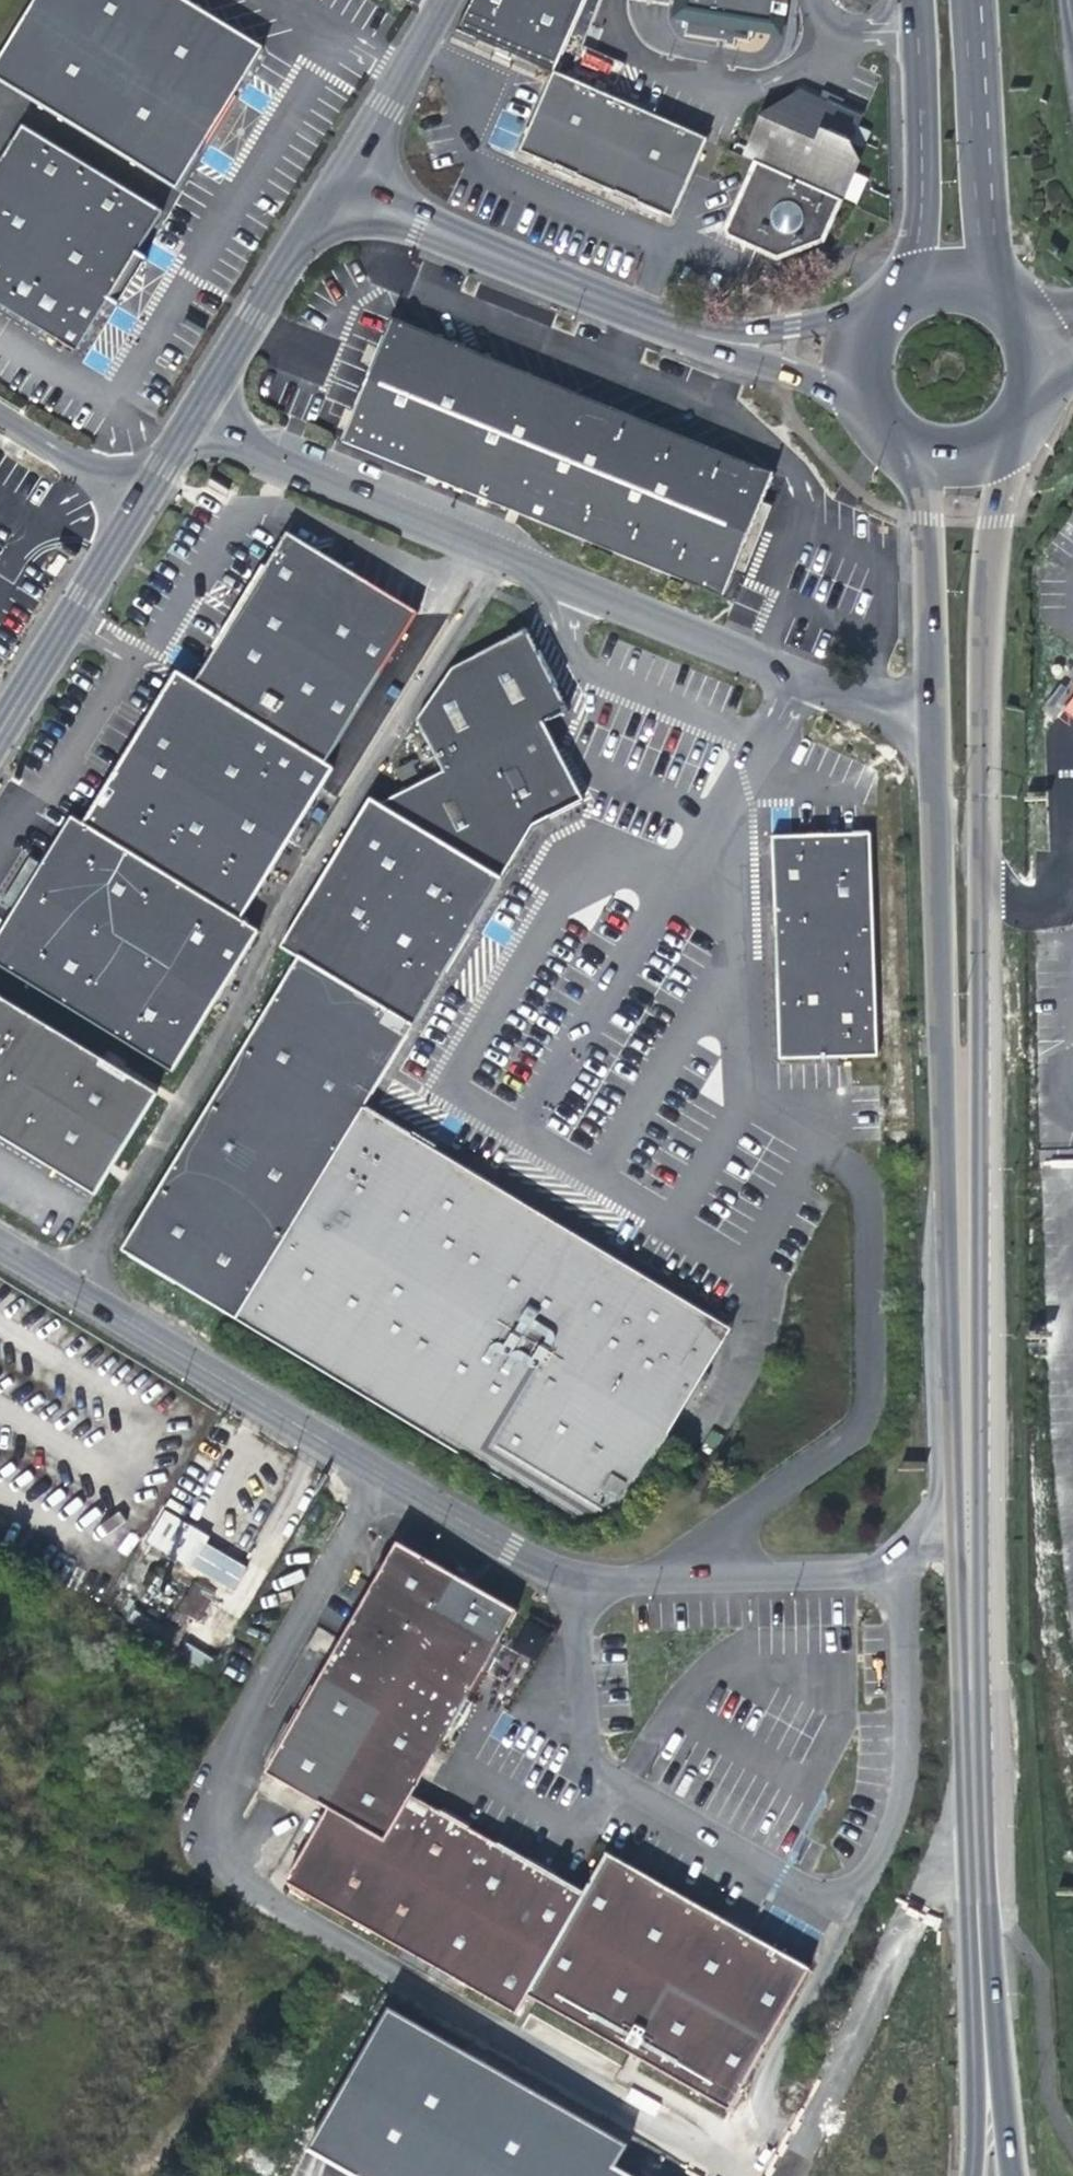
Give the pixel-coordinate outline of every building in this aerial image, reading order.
[(205,140),(232,95),(262,46),(186,0),(31,0),(0,51),(0,82),(175,188),(205,140)] [(456,32),(553,74),(586,0),(472,0),(456,32)] [(767,0),(675,0),(672,20),(683,22),(682,27),(679,26),(678,34),(681,35),(680,40),(721,47),(721,48),(721,49),(722,50),(722,51),(723,51),(724,52),(725,52),(726,52),(727,52),(728,52),(729,52),(729,51),(730,51),(730,50),(731,50),(731,49),(739,50),(740,45),(743,45),(745,37),(741,37),(742,32),(761,35),(767,0)] [(563,79),(553,74),(524,144),(528,156),(665,216),(677,212),(708,142),(645,114),(605,97),(563,79)] [(241,101),(232,95),(205,140),(214,146),(222,133),(241,101)] [(758,164),(815,188),(840,199),(857,162),(845,142),(852,125),(832,116),(825,121),(825,113),(793,99),(760,120),(744,157),(758,164)] [(108,300),(137,252),(162,212),(19,122),(0,154),(0,305),(76,352),(108,300)] [(815,188),(758,164),(729,229),(732,237),(779,257),(782,247),(783,248),(785,249),(786,249),(788,250),(789,250),(791,250),(792,250),(794,250),(795,250),(797,250),(799,250),(800,249),(802,249),(803,248),(804,248),(806,247),(807,246),(808,245),(809,244),(810,243),(811,242),(812,240),(813,239),(814,237),(814,236),(822,240),(840,199),(815,188)] [(148,258),(137,252),(108,300),(117,306),(129,287),(148,258)] [(537,525),(585,402),(394,321),(342,443),(537,525)] [(585,402),(537,525),(721,603),(749,536),(773,481),(585,402)] [(196,687),(328,767),(420,616),(289,535),(196,687)] [(419,723),(446,776),(544,726),(570,713),(531,635),(456,670),(419,723)] [(328,767),(196,687),(178,677),(85,831),(242,926),(336,771),(328,767)] [(446,776),(382,809),(471,863),(532,832),(586,806),(544,726),(446,776)] [(403,784),(417,778),(412,768),(399,774),(403,784)] [(371,802),(360,820),(340,854),(283,951),(301,962),(415,1030),(415,1029),(503,882),(471,863),(382,809),(371,802)] [(259,936),(242,926),(85,831),(73,824),(44,872),(17,915),(0,943),(0,973),(174,1078),(259,936)] [(517,859),(532,832),(471,863),(503,882),(517,859)] [(781,1051),(877,1046),(865,840),(768,846),(781,1051)] [(4,907),(17,915),(44,872),(31,863),(4,907)] [(365,1113),(415,1030),(301,962),(125,1256),(237,1324),(365,1113)] [(96,1201),(158,1098),(0,999),(0,1143),(96,1201)] [(706,1317),(365,1113),(237,1324),(577,1528),(625,1517),(717,1362),(706,1317)] [(350,1634),(471,1700),(488,1670),(504,1642),(521,1612),(419,1555),(402,1546),(400,1544),(350,1634)] [(249,1570),(205,1546),(191,1570),(235,1595),(249,1570)] [(203,1626),(217,1602),(198,1590),(183,1614),(203,1626)] [(317,1693),(437,1760),(456,1727),(471,1700),(350,1634),(317,1693)] [(510,1645),(504,1642),(488,1670),(494,1673),(501,1661),(510,1645)] [(426,1780),(437,1760),(317,1693),(272,1774),(335,1811),(390,1844),(416,1797),(426,1780)] [(477,1703),(471,1700),(456,1727),(462,1730),(468,1720),(477,1703)] [(445,1813),(416,1797),(390,1844),(335,1811),(293,1884),(411,1953),(480,1833),(472,1829),(445,1813)] [(448,1808),(445,1813),(472,1829),(475,1824),(448,1808)] [(531,1998),(588,1896),(559,1879),(530,1862),(480,1833),(411,1953),(520,2017),(531,1998)] [(533,1857),(530,1862),(559,1879),(562,1874),(544,1863),(533,1857)] [(612,1857),(588,1896),(531,1998),(732,2114),(814,1973),(755,1939),(727,1923),(612,1857)] [(730,1917),(727,1923),(755,1939),(758,1934),(730,1917)] [(306,2150),(352,2175),(627,2175),(614,2168),(629,2147),(385,2007),(306,2150)]
